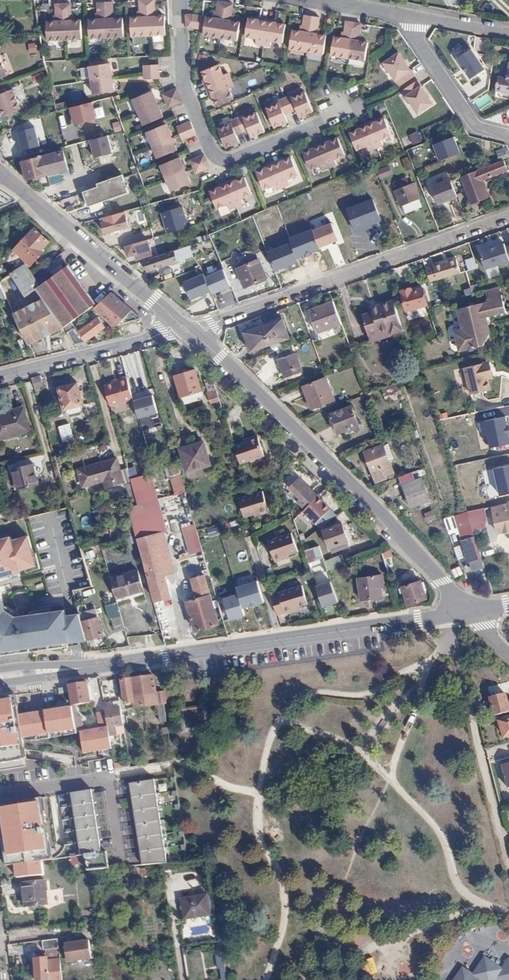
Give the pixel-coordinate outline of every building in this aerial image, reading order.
[(146,0),(139,0),(140,12),(140,13),(142,15),(147,14),(146,0)] [(147,14),(152,14),(155,11),(154,0),(146,0),(147,14)] [(111,1),(104,2),(105,16),(110,16),(112,13),(111,1)] [(105,16),(104,2),(96,2),(97,14),(100,16),(105,16)] [(223,16),(225,2),(218,2),(216,13),(217,15),(219,16),(223,16)] [(231,15),(233,3),(225,2),(223,16),(228,17),(231,15)] [(69,3),(62,4),(63,18),(68,18),(70,15),(69,3)] [(62,4),(55,4),(55,15),(55,16),(58,18),(63,18),(62,4)] [(185,30),(201,29),(200,14),(185,14),(185,30)] [(310,30),(312,16),(305,15),(303,26),(305,29),(310,30)] [(157,16),(147,17),(148,36),(165,35),(164,16),(157,16)] [(318,28),(320,17),(312,16),(310,30),(315,30),(316,30),(318,28)] [(148,36),(147,17),(137,17),(130,18),(131,36),(148,36)] [(203,35),(220,38),(223,20),(213,18),(206,17),(203,35)] [(115,18),(105,19),(106,38),(123,37),(122,18),(115,18)] [(106,38),(105,19),(95,19),(87,20),(89,39),(106,38)] [(263,45),(267,21),(248,19),(245,36),(257,38),(256,44),(263,45)] [(73,20),(63,21),(64,39),(81,38),(80,20),(73,20)] [(223,20),(220,38),(237,40),(239,22),(233,21),(223,20)] [(64,39),(63,21),(53,21),(46,22),(47,40),(64,39)] [(286,24),(267,21),(263,45),(271,46),(271,40),(283,42),(286,24)] [(352,37),(354,23),(347,21),(345,33),(347,36),(352,37)] [(360,35),(361,24),(354,23),(352,37),(357,37),(360,35)] [(307,51),(309,33),(299,31),(293,30),(290,48),(307,51)] [(327,36),(319,34),(309,33),(307,51),(324,54),(327,36)] [(331,55),(348,58),(351,40),(341,38),(334,37),(331,55)] [(351,40),(348,58),(365,61),(368,42),(361,41),(351,40)] [(470,42),(452,49),(455,56),(472,50),(470,42)] [(30,54),(37,53),(35,43),(28,45),(30,54)] [(165,43),(153,45),(154,51),(166,50),(165,43)] [(456,59),(471,81),(486,70),(472,49),(456,59)] [(400,86),(415,76),(400,53),(385,63),(400,86)] [(508,61),(506,78),(498,76),(495,92),(508,94),(508,61)] [(88,66),(90,80),(111,77),(109,63),(88,66)] [(209,89),(228,81),(226,74),(223,75),(218,65),(202,72),(209,89)] [(80,68),(82,80),(89,79),(87,67),(80,68)] [(37,84),(47,78),(43,71),(33,76),(37,84)] [(111,77),(90,80),(92,94),(113,91),(111,77)] [(434,103),(418,80),(403,90),(419,114),(434,103)] [(231,88),(228,81),(209,89),(216,107),(233,100),(229,89),(231,88)] [(2,116),(20,109),(12,89),(0,94),(0,112),(2,116)] [(179,95),(176,89),(162,95),(165,101),(179,95)] [(133,99),(138,112),(157,104),(152,91),(133,99)] [(284,98),(290,112),(296,109),(300,117),(313,111),(305,92),(292,98),(291,95),(284,98)] [(179,95),(165,101),(168,107),(182,102),(179,95)] [(285,114),(290,112),(284,98),(278,100),(279,103),(266,108),(274,127),(288,122),(285,114)] [(93,102),(70,107),(68,100),(54,103),(56,113),(69,111),(72,126),(97,121),(93,102)] [(157,104),(138,112),(144,125),(163,117),(157,104)] [(102,106),(95,107),(97,117),(104,116),(102,106)] [(236,118),(242,132),(248,130),(251,137),(264,131),(257,112),(243,118),(242,115),(236,118)] [(31,118),(15,125),(22,149),(43,144),(35,116),(31,118)] [(236,135),(242,132),(236,118),(230,121),(231,123),(218,129),(226,148),(239,142),(236,135)] [(375,123),(367,126),(377,148),(384,145),(381,140),(392,136),(385,119),(375,123)] [(176,128),(179,134),(193,129),(190,122),(176,128)] [(147,133),(152,146),(171,138),(166,125),(147,133)] [(367,126),(360,129),(350,133),(357,150),(368,146),(370,151),(377,148),(367,126)] [(182,140),(195,135),(193,129),(179,134),(182,140)] [(409,136),(413,145),(422,141),(418,132),(409,136)] [(108,136),(89,141),(94,160),(113,155),(108,136)] [(171,138),(152,146),(157,159),(176,151),(171,138)] [(328,143),(321,146),(330,168),(337,165),(335,160),(345,155),(338,138),(328,143)] [(321,146),(314,148),(303,153),(310,170),(321,166),(323,170),(330,168),(321,146)] [(503,160),(507,158),(504,148),(495,151),(499,161),(503,160)] [(26,180),(31,179),(66,170),(62,153),(22,163),(26,180)] [(122,175),(124,179),(139,174),(138,171),(132,154),(131,153),(109,161),(114,177),(122,175)] [(190,161),(193,167),(207,162),(204,155),(190,161)] [(166,179),(185,171),(179,158),(160,166),(166,179)] [(273,165),(283,187),(290,184),(287,179),(298,175),(291,158),(280,162),(273,165)] [(507,171),(503,160),(499,161),(462,176),(472,205),(488,200),(482,181),(507,171)] [(196,174),(210,168),(207,162),(193,167),(196,174)] [(276,190),(283,187),(273,165),(267,168),(256,172),(263,189),(274,185),(276,190)] [(388,165),(376,171),(381,180),(393,175),(388,165)] [(66,170),(31,179),(32,183),(67,173),(66,170)] [(190,184),(185,171),(166,179),(171,192),(190,184)] [(98,187),(83,192),(88,207),(129,193),(127,187),(128,187),(128,184),(126,185),(124,179),(116,181),(114,177),(97,184),(98,187)] [(234,182),(227,184),(236,206),(243,203),(241,199),(252,194),(244,177),(234,182)] [(395,182),(398,191),(408,187),(404,178),(395,182)] [(457,197),(456,194),(451,181),(451,179),(432,187),(438,204),(457,197)] [(227,184),(220,187),(209,192),(216,209),(227,204),(229,209),(236,206),(227,184)] [(408,187),(398,191),(395,192),(401,206),(402,205),(418,199),(419,198),(414,184),(408,187)] [(457,197),(460,203),(467,200),(463,191),(456,194),(457,197)] [(193,196),(183,199),(186,209),(196,206),(193,196)] [(418,199),(402,205),(405,213),(421,207),(418,199)] [(355,230),(375,223),(380,221),(372,200),(348,210),(355,230)] [(144,222),(143,209),(134,210),(135,223),(144,222)] [(125,211),(100,218),(104,234),(129,227),(125,211)] [(376,226),(375,223),(355,230),(357,233),(376,226)] [(41,250),(50,241),(34,227),(13,249),(30,266),(44,252),(41,250)] [(484,269),(508,261),(508,239),(505,240),(503,232),(485,238),(486,242),(477,245),(484,269)] [(193,255),(214,248),(210,239),(189,246),(193,255)] [(148,240),(124,247),(128,257),(134,255),(136,261),(152,256),(148,240)] [(189,246),(143,262),(147,272),(178,262),(178,261),(193,256),(193,255),(189,246)] [(337,246),(329,249),(336,268),(345,264),(337,246)] [(284,257),(272,262),(278,278),(286,275),(285,272),(306,264),(303,256),(286,262),(284,257)] [(478,268),(474,258),(466,260),(470,271),(478,268)] [(259,260),(236,270),(244,288),(267,278),(259,260)] [(456,260),(425,269),(429,280),(459,271),(456,260)] [(42,297),(63,328),(67,324),(71,322),(92,307),(95,305),(68,266),(39,287),(31,273),(28,269),(25,264),(10,273),(24,296),(36,289),(42,297)] [(233,294),(228,282),(219,285),(224,298),(233,294)] [(469,286),(471,295),(479,292),(477,284),(469,286)] [(411,287),(400,291),(405,311),(427,305),(422,288),(412,291),(411,287)] [(484,291),(485,299),(501,295),(499,287),(484,291)] [(94,308),(112,327),(141,320),(111,293),(94,308)] [(456,310),(461,331),(487,325),(485,317),(505,313),(501,295),(485,299),(486,302),(456,310)] [(29,304),(49,335),(63,328),(42,297),(29,304)] [(383,308),(373,311),(362,315),(370,342),(403,331),(393,300),(382,303),(383,308)] [(341,325),(332,301),(308,310),(317,334),(341,325)] [(371,306),(373,311),(383,308),(382,303),(371,306)] [(13,314),(28,345),(49,335),(29,304),(13,314)] [(78,332),(85,342),(105,327),(98,317),(78,332)] [(282,319),(244,333),(251,352),(289,338),(282,319)] [(461,331),(454,333),(458,349),(465,347),(466,350),(482,346),(489,334),(487,325),(461,331)] [(66,333),(74,344),(85,342),(78,332),(74,327),(66,333)] [(296,353),(277,360),(284,378),(303,372),(296,353)] [(488,365),(463,371),(469,396),(490,392),(488,382),(492,381),(488,365)] [(180,397),(201,391),(195,370),(174,376),(180,397)] [(43,386),(40,376),(31,379),(34,389),(43,386)] [(132,400),(128,377),(104,381),(108,405),(132,400)] [(215,388),(212,378),(204,380),(208,391),(215,388)] [(326,378),(303,387),(311,409),(334,400),(326,378)] [(136,398),(133,399),(139,420),(143,418),(147,431),(162,426),(148,379),(132,384),(136,398)] [(77,382),(58,388),(64,409),(67,409),(68,412),(72,414),(81,411),(81,408),(80,405),(84,404),(77,382)] [(395,383),(381,389),(383,392),(396,387),(395,383)] [(210,404),(219,401),(216,389),(207,392),(210,404)] [(351,406),(329,414),(337,434),(349,430),(349,431),(359,427),(351,406)] [(0,413),(0,439),(30,431),(23,407),(0,413)] [(491,446),(508,442),(508,424),(506,415),(485,420),(491,446)] [(73,439),(68,424),(59,427),(63,441),(73,439)] [(411,429),(401,432),(405,442),(414,439),(411,429)] [(258,437),(235,445),(241,463),(265,455),(258,437)] [(211,465),(204,441),(180,449),(187,472),(211,465)] [(381,469),(383,476),(393,473),(383,445),(364,452),(372,473),(373,472),(381,469)] [(130,453),(123,455),(127,468),(130,479),(150,473),(148,466),(135,470),(130,453)] [(123,482),(120,470),(117,458),(77,469),(83,487),(104,482),(105,487),(123,482)] [(180,473),(175,458),(168,460),(173,475),(180,473)] [(413,461),(397,467),(400,474),(416,468),(413,461)] [(33,463),(13,469),(18,489),(39,484),(33,463)] [(495,469),(501,494),(508,493),(508,466),(495,469)] [(130,479),(127,468),(120,470),(123,482),(128,499),(135,497),(130,479)] [(375,479),(383,476),(381,469),(373,472),(375,479)] [(151,473),(150,473),(130,479),(135,497),(137,505),(128,507),(135,534),(137,539),(138,538),(163,531),(166,526),(158,499),(151,473)] [(180,473),(173,475),(170,476),(176,494),(185,491),(180,473)] [(298,475),(295,478),(305,506),(317,495),(298,475)] [(305,506),(295,478),(288,485),(299,496),(296,499),(304,508),(305,506)] [(421,480),(404,486),(411,506),(428,500),(421,480)] [(176,494),(175,494),(178,505),(188,502),(185,491),(176,494)] [(263,491),(239,499),(245,518),(268,510),(263,491)] [(304,508),(302,510),(314,522),(329,507),(317,495),(305,506),(304,508)] [(188,502),(178,505),(185,527),(195,524),(188,502)] [(493,512),(498,533),(508,530),(508,503),(492,506),(493,510),(493,512)] [(492,506),(466,512),(468,516),(493,510),(492,506)] [(434,509),(424,512),(427,521),(437,518),(434,509)] [(468,516),(466,512),(453,516),(458,533),(460,533),(460,535),(473,531),(468,516)] [(203,551),(195,524),(185,527),(182,527),(190,554),(197,552),(203,551)] [(349,546),(342,524),(324,530),(331,552),(349,546)] [(172,563),(163,531),(138,538),(147,569),(163,565),(172,563)] [(292,533),(268,541),(275,559),(298,551),(292,533)] [(3,573),(4,576),(22,572),(21,570),(37,565),(29,536),(13,541),(12,537),(0,540),(0,574),(3,573)] [(474,537),(462,541),(468,562),(480,558),(474,537)] [(318,544),(318,546),(327,570),(345,564),(342,555),(331,559),(324,541),(318,544)] [(460,543),(454,544),(456,557),(463,556),(460,543)] [(399,557),(391,549),(380,552),(385,566),(393,563),(392,560),(399,557)] [(205,575),(209,574),(203,551),(197,552),(204,575),(205,575)] [(171,596),(163,565),(147,569),(155,601),(171,596)] [(138,570),(110,578),(116,599),(128,595),(128,594),(143,590),(138,570)] [(219,623),(205,575),(204,575),(191,579),(197,599),(187,602),(196,630),(219,623)] [(382,575),(357,578),(360,599),(382,597),(381,583),(383,583),(382,575)] [(264,602),(257,580),(236,586),(238,591),(244,608),(264,602)] [(317,586),(324,607),(338,602),(331,581),(317,586)] [(420,581),(402,587),(408,604),(426,598),(420,581)] [(307,603),(301,585),(278,592),(278,593),(271,595),(277,614),(283,613),(283,611),(307,603)] [(41,650),(70,646),(77,645),(88,643),(87,640),(80,614),(66,616),(65,611),(16,617),(6,610),(1,591),(0,587),(0,655),(41,650)] [(244,608),(238,591),(223,596),(231,620),(246,615),(244,608)] [(82,605),(77,606),(80,614),(87,640),(104,635),(98,617),(95,618),(94,614),(83,617),(82,613),(84,612),(82,605)] [(115,632),(125,629),(121,616),(111,619),(115,632)] [(166,704),(164,691),(157,692),(154,675),(130,678),(134,703),(132,703),(133,708),(157,705),(160,723),(165,722),(163,704),(166,704)] [(134,703),(130,678),(120,680),(123,704),(124,703),(125,706),(126,706),(126,709),(133,708),(132,703),(134,703)] [(103,695),(115,695),(115,681),(102,681),(103,695)] [(87,683),(68,686),(72,705),(90,702),(87,683)] [(495,716),(508,713),(508,704),(506,694),(491,698),(495,716)] [(0,699),(0,747),(20,744),(12,697),(0,699)] [(122,724),(120,707),(105,709),(108,726),(122,724)] [(185,729),(205,726),(202,707),(182,710),(185,729)] [(48,736),(76,732),(75,729),(74,718),(67,719),(67,718),(70,717),(69,714),(66,714),(66,708),(43,711),(48,736)] [(508,736),(508,719),(499,722),(504,737),(508,736)] [(110,736),(124,734),(122,724),(108,726),(110,736)] [(500,764),(508,787),(508,762),(500,764)] [(153,780),(130,783),(144,864),(167,862),(153,780)] [(91,789),(71,793),(80,854),(101,852),(91,789)] [(0,807),(9,855),(49,850),(41,810),(38,801),(0,807)] [(104,843),(106,851),(114,849),(112,841),(104,843)] [(73,865),(83,863),(81,855),(71,857),(73,865)] [(43,861),(15,864),(16,877),(44,875),(43,861)] [(47,904),(45,881),(23,884),(25,907),(47,904)] [(65,890),(67,899),(74,898),(73,889),(65,890)] [(184,919),(211,915),(207,895),(181,899),(184,919)] [(54,939),(42,941),(43,950),(58,948),(57,939),(54,939)] [(89,940),(82,941),(85,959),(91,958),(89,940)] [(85,959),(82,941),(65,943),(68,961),(85,959)] [(62,978),(60,959),(47,960),(47,958),(35,959),(36,979),(62,979),(62,978)] [(503,970),(485,958),(473,976),(479,979),(508,979),(508,960),(503,970)]
